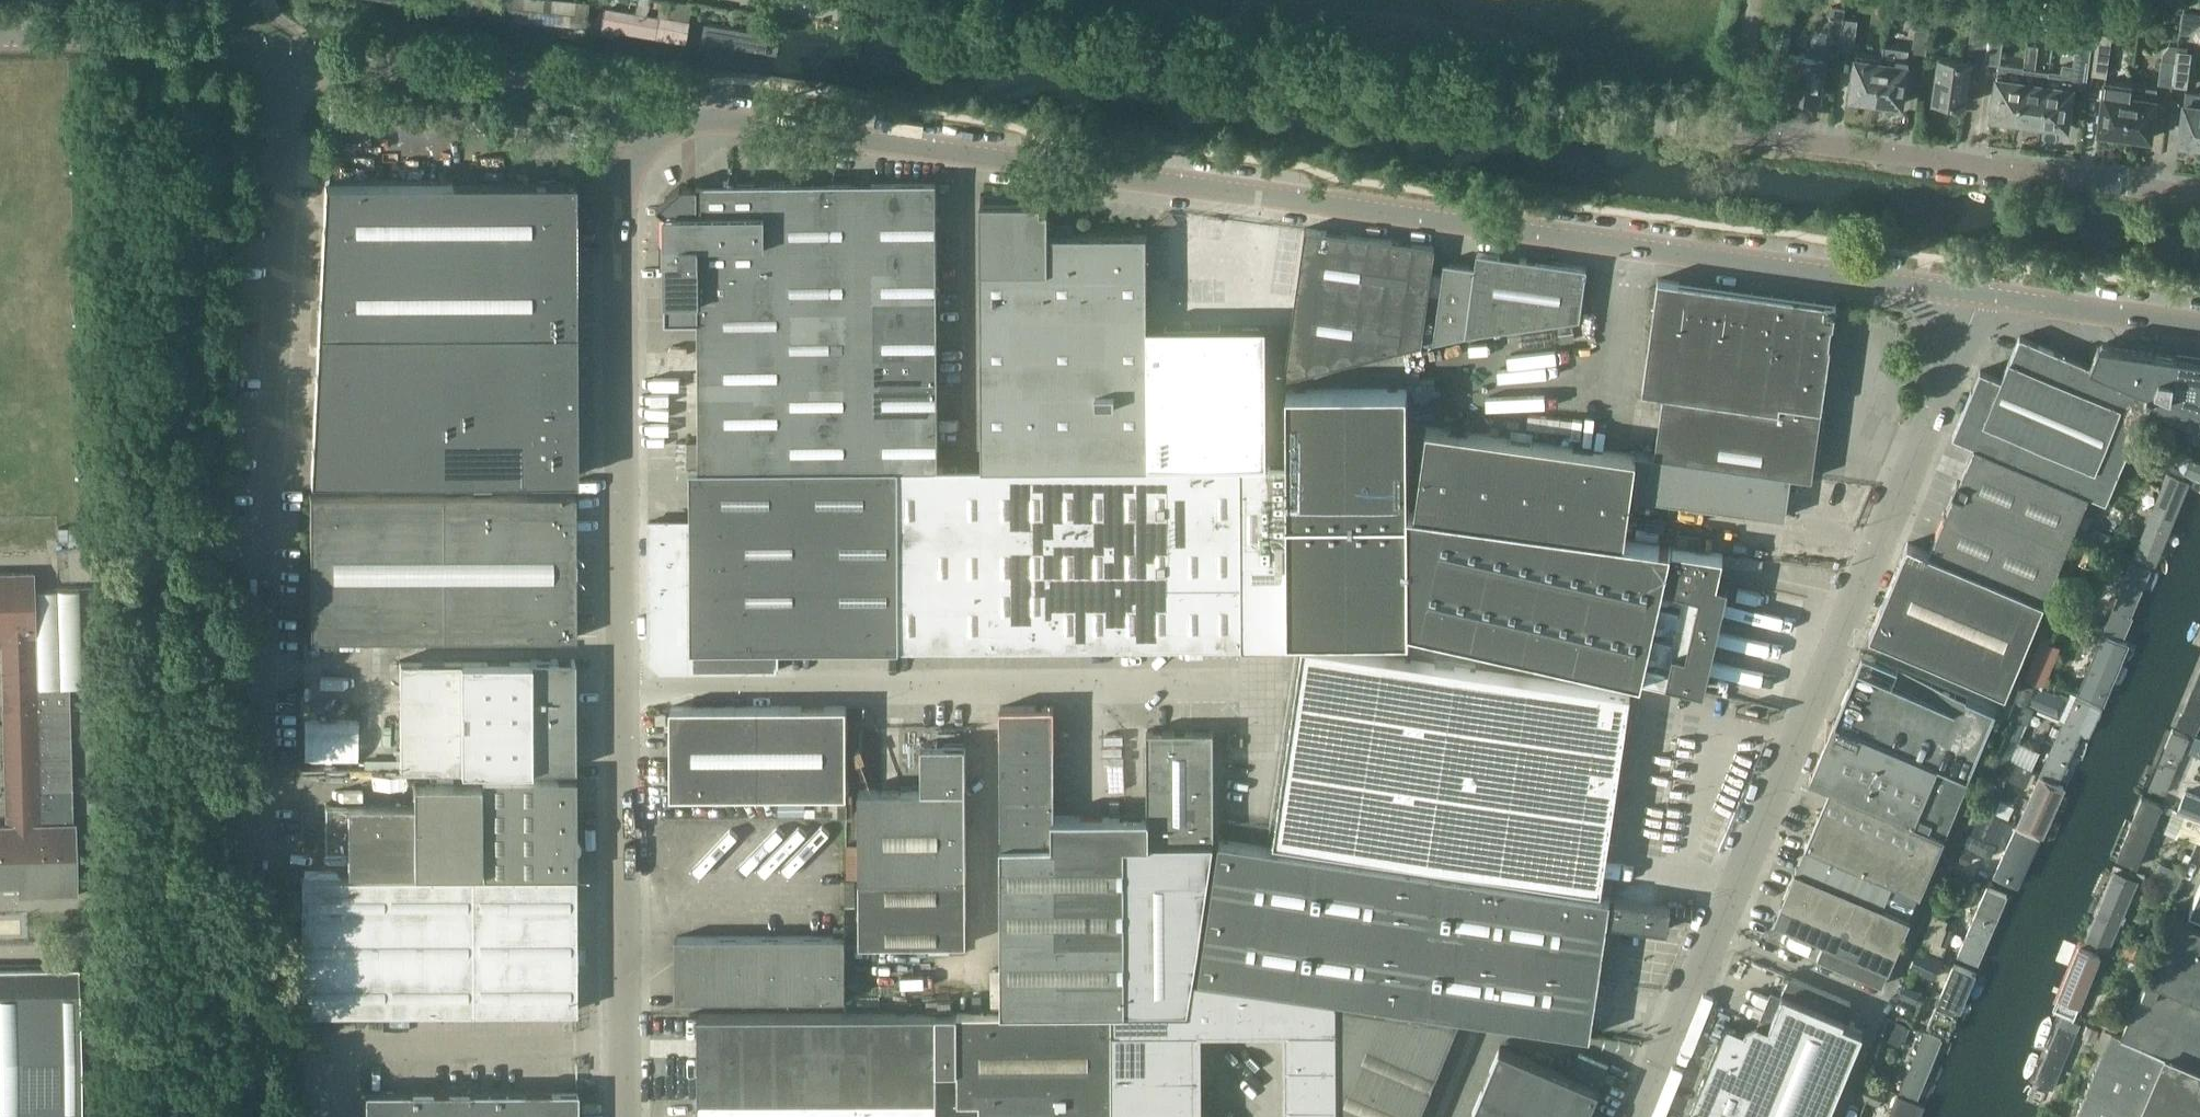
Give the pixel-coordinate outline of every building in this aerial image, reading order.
[(511,21),(590,30),(593,0),(512,0),(511,21)] [(2061,2),(2059,15),(2076,17),(2078,4),(2061,2)] [(2123,4),(2121,17),(2139,19),(2141,6),(2123,4)] [(1791,52),(1788,70),(1793,71),(1790,92),(1794,92),(1796,95),(1803,96),(1806,94),(1819,96),(1825,56),(1838,57),(1841,41),(1844,17),(1846,7),(1832,5),(1832,7),(1829,29),(1827,43),(1813,41),(1811,54),(1791,52)] [(688,41),(691,22),(605,8),(602,27),(656,36),(657,27),(659,27),(658,33),(658,36),(672,38),(688,41)] [(1974,15),(1969,52),(1986,54),(1989,36),(1988,36),(1991,17),(1974,15)] [(1844,17),(1841,41),(1855,43),(1858,19),(1844,17)] [(769,34),(705,23),(703,38),(702,41),(766,51),(769,34)] [(1912,50),(1927,52),(1930,28),(1916,26),(1912,50)] [(1780,27),(1776,51),(1789,52),(1793,28),(1780,27)] [(2049,84),(2043,122),(2046,126),(2055,127),(2057,124),(2068,126),(2073,88),(2073,83),(2087,85),(2093,32),(2088,31),(2084,30),(2080,30),(2075,66),(2072,66),(2061,64),(2060,71),(2051,70),(2050,72),(2049,84)] [(2098,32),(2093,73),(2107,75),(2112,34),(2098,32)] [(1987,54),(1986,61),(1999,63),(1992,115),(2003,117),(2004,121),(2013,122),(2016,119),(2018,119),(2024,80),(2026,66),(2010,64),(2000,62),(2003,38),(1989,36),(1986,54),(1987,54)] [(2024,80),(2018,119),(2027,120),(2029,124),(2038,125),(2040,122),(2041,122),(2043,122),(2049,84),(2050,72),(2036,70),(2040,45),(2029,44),(2026,66),(2024,80)] [(1882,55),(1876,103),(1891,105),(1891,102),(1902,103),(1910,48),(1884,45),(1882,55)] [(2163,52),(2162,59),(2160,82),(2174,84),(2178,47),(2168,46),(2163,52)] [(2188,48),(2178,47),(2174,84),(2187,86),(2192,53),(2187,52),(2188,48)] [(1861,101),(1876,103),(1882,55),(1857,52),(1851,96),(1861,98),(1861,101)] [(1933,99),(1966,103),(1971,59),(1939,55),(1935,85),(1933,99)] [(2124,133),(2132,83),(2106,79),(2101,113),(2100,112),(2099,120),(2100,120),(2099,130),(2109,131),(2111,135),(2120,136),(2124,133)] [(2132,83),(2124,133),(2127,133),(2129,137),(2138,138),(2141,135),(2151,137),(2153,127),(2154,127),(2155,120),(2154,120),(2158,86),(2132,83)] [(2179,141),(2189,143),(2191,143),(2192,146),(2199,147),(2199,93),(2187,92),(2183,124),(2181,124),(2180,131),(2181,131),(2179,141)] [(326,181),(319,305),(575,305),(574,180),(326,181)] [(698,184),(681,184),(665,198),(666,298),(698,299),(699,468),(900,467),(938,467),(937,181),(830,181),(698,182),(698,184)] [(1049,201),(981,201),(982,466),(1149,466),(1149,462),(1267,462),(1266,325),(1148,325),(1147,233),(1057,234),(1057,224),(1049,224),(1049,201)] [(1285,378),(1364,358),(1380,238),(1306,228),(1285,378)] [(1380,238),(1364,358),(1422,343),(1436,246),(1435,246),(1380,238)] [(1475,265),(1444,261),(1434,341),(1466,334),(1559,321),(1580,318),(1588,267),(1477,251),(1475,265)] [(1821,407),(1836,303),(1680,281),(1658,278),(1643,390),(1664,393),(1655,454),(1636,452),(1636,454),(1637,455),(1792,474),(1812,477),(1822,407),(1821,407)] [(355,477),(355,486),(377,486),(377,477),(575,476),(575,305),(319,305),(311,477),(355,477)] [(1573,321),(1559,323),(1561,341),(1575,339),(1573,321)] [(1974,445),(1973,448),(2087,498),(2089,493),(2106,500),(2128,449),(2136,430),(2148,401),(2147,400),(2150,391),(2089,365),(2090,364),(2021,335),(2010,359),(2002,378),(1981,369),(1953,436),(1974,445)] [(2194,417),(2199,419),(2199,358),(2100,344),(2091,364),(2090,364),(2089,365),(2150,391),(2147,400),(2148,401),(2149,398),(2194,417)] [(1245,637),(1289,636),(1410,636),(1410,627),(1408,509),(1408,389),(1287,389),(1287,466),(1271,466),(1258,550),(1245,637)] [(2194,417),(2187,434),(2199,440),(2199,419),(2194,417)] [(1631,495),(1637,455),(1636,454),(1427,425),(1415,510),(1625,539),(1631,495)] [(2160,440),(2136,430),(2128,449),(2152,459),(2160,440)] [(1869,634),(2006,692),(2073,532),(2081,511),(2087,498),(1973,448),(1959,480),(1958,480),(1953,491),(1955,491),(1946,511),(1945,510),(1943,515),(1944,516),(1930,551),(1908,542),(1869,634)] [(2176,448),(2168,469),(2199,482),(2199,457),(2176,448)] [(1792,474),(1637,455),(1631,495),(1786,516),(1792,474)] [(900,467),(901,647),(1243,645),(1243,648),(1289,647),(1289,636),(1245,637),(1258,550),(1271,466),(1149,466),(982,466),(938,467),(900,467)] [(661,671),(778,670),(778,648),(901,647),(900,467),(699,468),(700,527),(692,527),(692,521),(649,521),(649,659),(661,671)] [(2157,566),(2191,482),(2168,473),(2134,557),(2157,566)] [(575,495),(575,494),(377,494),(377,486),(355,486),(355,495),(310,495),(311,638),(576,637),(576,636),(575,495)] [(2081,511),(2073,532),(2076,533),(2081,536),(2084,537),(2099,503),(2087,498),(2081,511)] [(1408,509),(1410,627),(1693,690),(1695,683),(1710,686),(1733,581),(1717,578),(1722,555),(1723,555),(1724,553),(1408,509)] [(2096,527),(2091,540),(2108,546),(2113,534),(2096,527)] [(2084,539),(2076,560),(2093,566),(2101,546),(2084,539)] [(2104,632),(2124,641),(2134,618),(2132,617),(2152,570),(2133,562),(2122,588),(2123,589),(2104,632)] [(3,710),(70,708),(69,686),(39,687),(38,680),(36,680),(33,572),(0,573),(0,645),(1,645),(3,710)] [(2102,635),(2078,694),(2105,705),(2129,646),(2102,635)] [(1274,841),(1450,868),(1601,890),(1631,693),(1303,644),(1274,841)] [(1806,845),(1796,870),(1883,906),(1911,917),(1921,892),(1969,777),(1980,750),(1998,707),(1967,693),(1967,694),(1966,695),(1863,652),(1834,721),(1810,779),(1830,787),(1806,845)] [(400,768),(481,768),(575,767),(575,658),(400,659),(400,768)] [(2199,721),(2199,674),(2179,724),(2196,731),(2199,721)] [(2040,775),(2061,784),(2082,734),(2091,738),(2103,709),(2074,696),(2040,775)] [(848,794),(847,705),(671,706),(671,794),(848,794)] [(1126,1007),(1125,840),(1125,815),(1054,816),(1054,706),(1049,706),(1049,707),(1006,708),(1006,707),(1001,707),(1003,1008),(1126,1007)] [(70,708),(3,710),(6,825),(0,825),(0,886),(24,886),(24,895),(20,895),(20,897),(77,895),(75,823),(73,823),(70,708)] [(81,736),(113,735),(112,711),(81,712),(81,736)] [(668,712),(657,712),(657,726),(667,726),(668,712)] [(1148,730),(1148,816),(1148,840),(1214,840),(1215,840),(1214,730),(1148,730)] [(2169,794),(2184,756),(2185,757),(2192,738),(2176,731),(2169,750),(2170,750),(2154,788),(2169,794)] [(922,789),(859,789),(859,844),(847,844),(847,878),(859,878),(860,944),(967,943),(966,744),(922,744),(922,789)] [(2031,769),(2007,757),(1997,753),(1990,770),(2000,775),(2023,786),(2031,769)] [(576,873),(576,847),(578,844),(579,841),(579,838),(578,835),(576,832),(575,776),(482,777),(482,875),(576,873)] [(2039,777),(2017,826),(2044,838),(2067,789),(2039,777)] [(481,870),(481,781),(413,781),(413,803),(326,803),(326,848),(348,848),(348,871),(481,870)] [(2199,817),(2199,797),(2191,794),(2184,810),(2199,817)] [(2164,805),(2148,798),(2141,795),(2116,859),(2137,868),(2164,805)] [(848,815),(848,802),(839,802),(839,815),(848,815)] [(2199,839),(2199,818),(2189,814),(2181,832),(2199,839)] [(1148,816),(1125,815),(1125,840),(1126,1007),(1189,1009),(1197,961),(1214,840),(1148,840),(1148,816)] [(1974,815),(1967,829),(1985,837),(1991,822),(1974,815)] [(1985,837),(1967,829),(1959,847),(1987,859),(1995,842),(1985,837)] [(2015,829),(1993,877),(2020,888),(2042,839),(2015,829)] [(1340,997),(1460,1016),(1480,1019),(1480,1018),(1482,1018),(1591,1035),(1608,920),(1624,920),(1624,923),(1668,929),(1672,906),(1220,839),(1200,977),(1339,997),(1340,997)] [(1972,856),(1957,848),(1952,859),(1967,866),(1972,856)] [(2171,903),(2176,890),(2181,878),(2160,869),(2155,881),(2159,883),(2153,896),(2171,903)] [(1796,870),(1774,920),(1775,920),(1825,941),(1818,957),(1883,984),(1889,968),(1911,917),(1883,906),(1796,870)] [(2136,881),(2114,871),(2085,938),(2109,948),(2136,881)] [(301,876),(302,1011),(576,1010),(575,875),(301,876)] [(2189,910),(2199,915),(2199,885),(2189,910)] [(1957,957),(1979,966),(2008,897),(1987,888),(1957,957)] [(1936,904),(1933,913),(1921,945),(1943,952),(1948,938),(1946,938),(1953,920),(1948,918),(1952,910),(1936,904)] [(2173,913),(2147,973),(2199,995),(2199,924),(2173,913)] [(845,927),(844,927),(834,927),(834,936),(676,936),(677,998),(846,998),(845,936),(845,927)] [(2134,933),(2130,941),(2127,940),(2122,953),(2133,957),(2141,935),(2134,933)] [(2058,1006),(2075,1014),(2098,957),(2081,950),(2058,1006)] [(79,966),(0,968),(0,1116),(82,1116),(79,966)] [(1953,966),(1927,1029),(1947,1038),(1959,1009),(1962,1010),(1976,976),(1953,966)] [(2121,1034),(2199,1068),(2199,995),(2147,973),(2126,1024),(2123,1031),(2121,1034)] [(1195,976),(1189,1010),(1113,1011),(1113,1029),(1201,1028),(1287,1028),(1339,1028),(1339,997),(1200,977),(1195,976)] [(1863,1030),(1843,1022),(1851,1001),(1790,976),(1781,997),(1769,1026),(1764,1036),(1728,1021),(1695,1102),(1688,1116),(1827,1116),(1863,1030)] [(1460,1016),(1340,997),(1340,1109),(1359,1116),(1419,1116),(1460,1016)] [(2109,1007),(2102,1024),(2117,1031),(2124,1014),(2109,1007)] [(980,1116),(1113,1116),(1113,1102),(1113,1074),(1113,1029),(1113,1011),(958,1012),(958,1069),(959,1100),(980,1100),(980,1116)] [(938,1069),(937,1012),(690,1013),(690,1015),(699,1015),(699,1070),(699,1116),(938,1116),(938,1069)] [(958,1069),(958,1012),(937,1012),(938,1069),(958,1069)] [(1888,1018),(1881,1036),(1899,1043),(1906,1026),(1888,1018)] [(2051,1092),(2079,1025),(2062,1019),(2035,1085),(2051,1092)] [(2121,1034),(2106,1028),(2107,1027),(2105,1026),(2095,1048),(2103,1051),(2077,1113),(2087,1116),(2139,1116),(2140,1116),(2141,1116),(2199,1116),(2199,1068),(2121,1034)] [(2099,1031),(2087,1026),(2083,1036),(2094,1041),(2099,1031)] [(1201,1073),(1201,1028),(1113,1029),(1113,1074),(1201,1073)] [(1339,1028),(1287,1028),(1287,1063),(1339,1063),(1339,1028)] [(1925,1033),(1900,1093),(1918,1100),(1943,1041),(1925,1033)] [(1532,1111),(1550,1066),(1500,1046),(1482,1090),(1532,1111)] [(1287,1063),(1287,1102),(1339,1102),(1339,1063),(1287,1063)] [(1547,1116),(1587,1116),(1600,1087),(1550,1066),(1532,1111),(1547,1116)] [(1113,1074),(1113,1102),(1113,1116),(1201,1116),(1201,1073),(1113,1074)] [(1857,1095),(1868,1100),(1878,1104),(1884,1090),(1862,1081),(1857,1095)] [(578,1090),(551,1090),(551,1088),(541,1088),(541,1090),(472,1090),(472,1089),(409,1089),(409,1091),(365,1091),(365,1116),(578,1116),(578,1090)] [(1482,1090),(1471,1116),(1529,1116),(1532,1111),(1482,1090)] [(1915,1103),(1899,1096),(1891,1116),(1921,1116),(1925,1107),(1915,1103)] [(1339,1102),(1287,1102),(1287,1116),(1339,1116),(1339,1102)]
